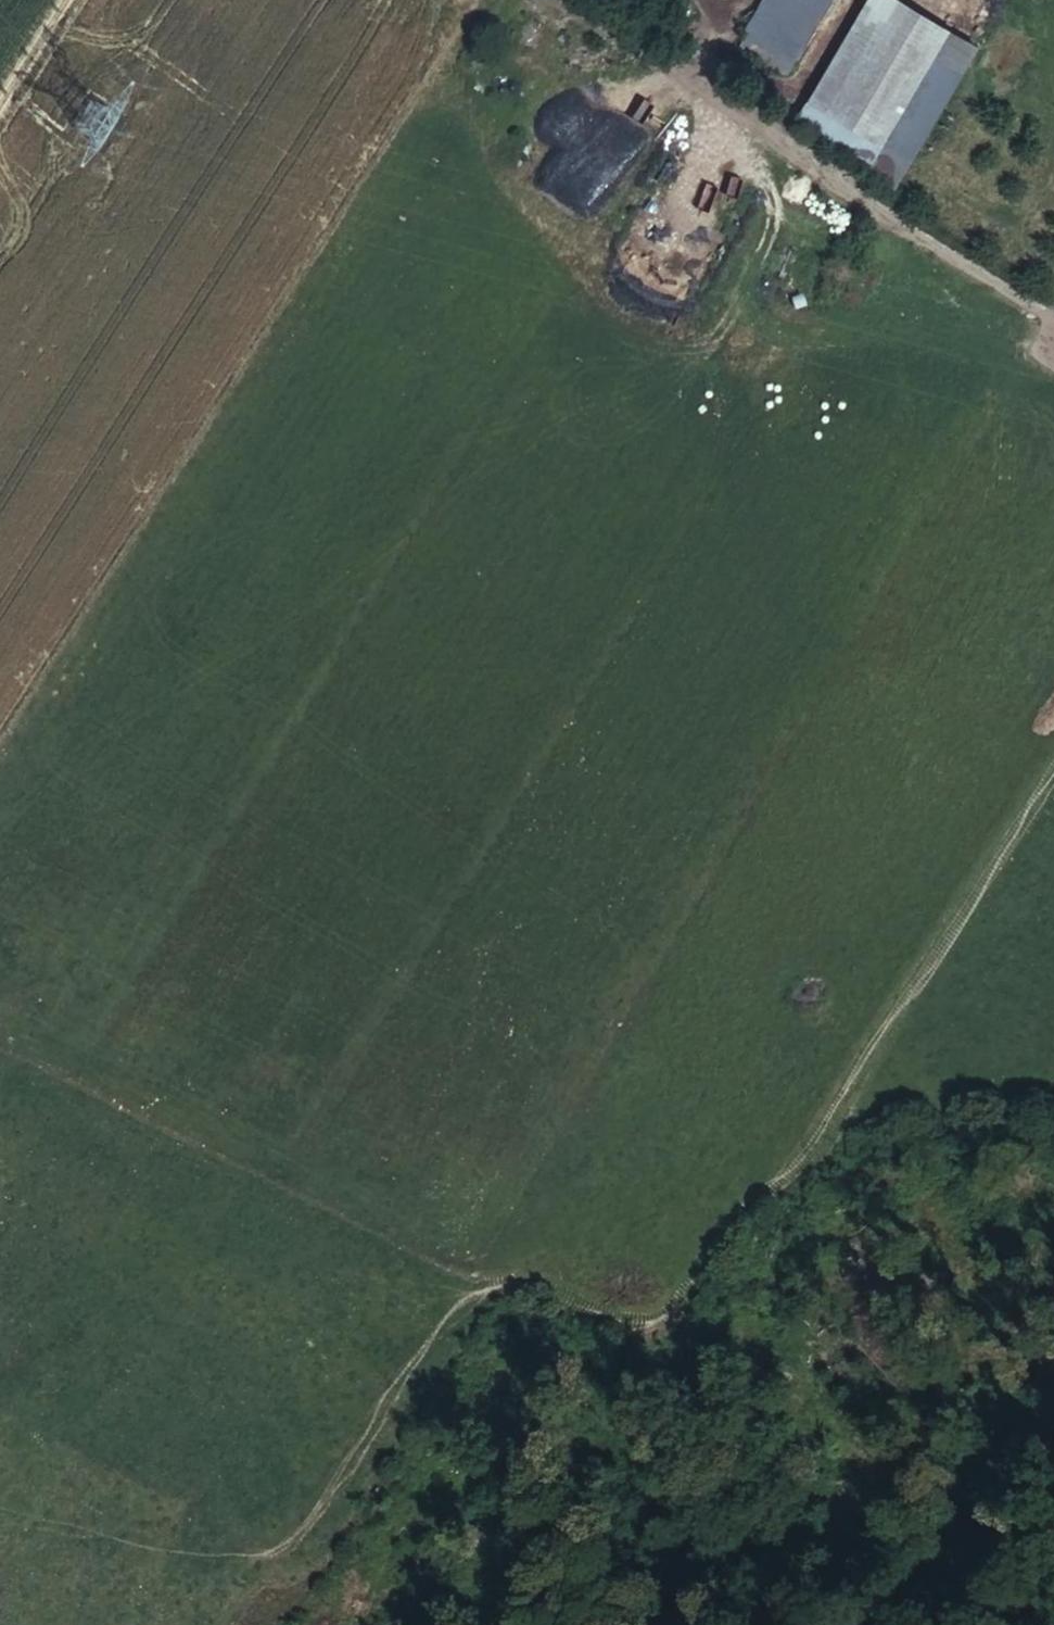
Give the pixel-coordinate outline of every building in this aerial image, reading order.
[(728,43),(774,71),(819,0),(756,0),(728,43)] [(795,100),(867,145),(938,33),(888,0),(859,0),(795,100)]
